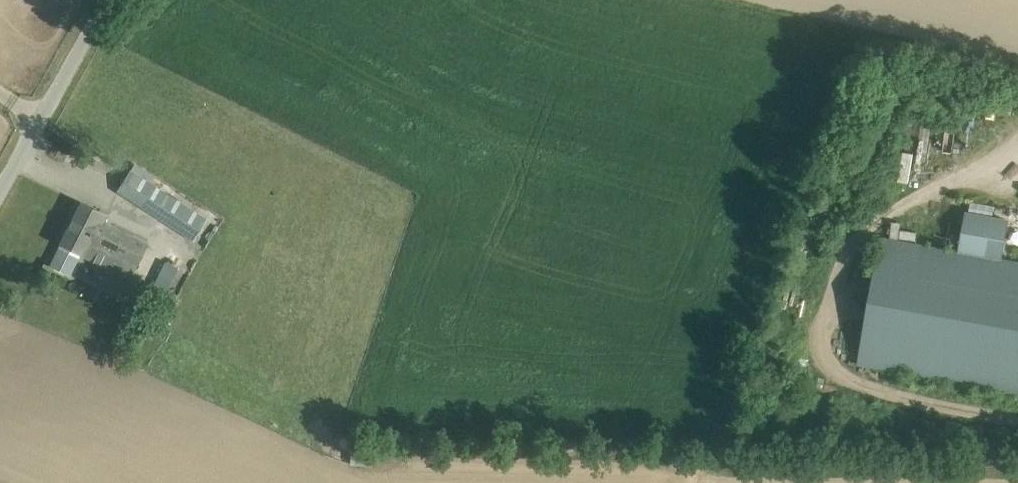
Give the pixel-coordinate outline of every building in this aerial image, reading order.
[(908,181),(911,150),(893,149),(891,180),(908,181)] [(193,239),(205,219),(131,171),(118,190),(193,239)] [(106,215),(99,211),(81,202),(60,243),(130,279),(148,244),(104,221),(106,215)] [(881,237),(858,364),(1017,392),(1017,261),(1001,258),(1008,220),(965,213),(959,250),(881,237)] [(159,278),(171,285),(181,266),(170,259),(159,278)] [(752,437),(746,429),(736,437),(742,445),(752,437)]
